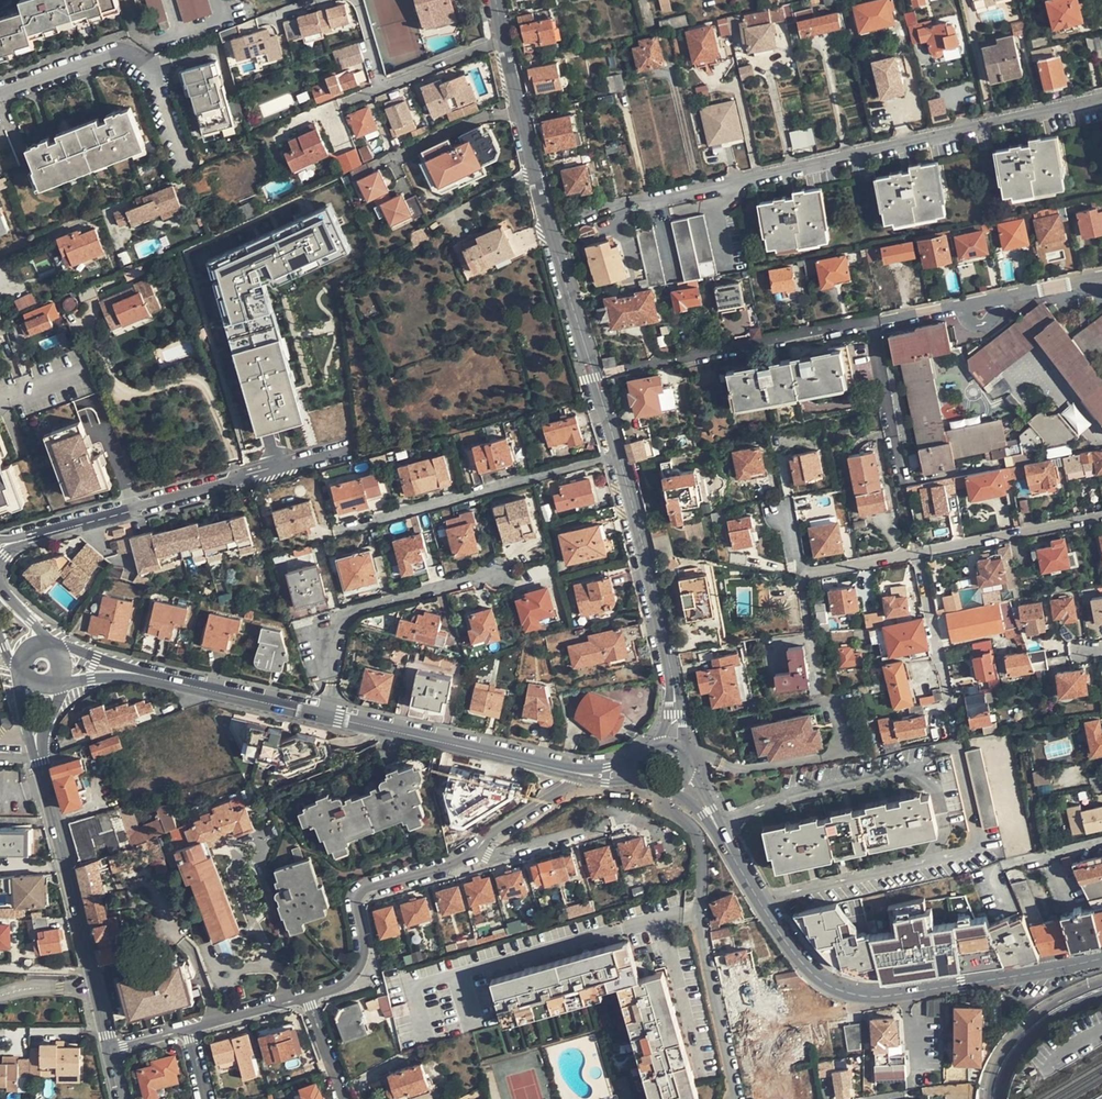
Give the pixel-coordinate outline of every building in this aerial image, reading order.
[(24,9),(30,30),(45,26),(46,28),(62,23),(61,19),(75,15),(71,0),(21,0),(24,9)] [(75,15),(89,11),(90,14),(105,9),(105,8),(119,4),(118,0),(71,0),(75,15)] [(154,22),(160,21),(161,27),(168,25),(161,0),(147,0),(154,22)] [(185,20),(212,12),(209,0),(178,0),(185,20)] [(425,25),(422,26),(423,30),(437,26),(435,19),(455,14),(451,0),(418,0),(425,25)] [(671,0),(661,0),(663,10),(673,8),(671,0)] [(889,1),(889,0),(878,0),(856,5),(861,29),(894,22),(891,9),(889,1)] [(996,0),(977,0),(974,1),(975,9),(996,5),(996,0)] [(1077,0),(1049,0),(1055,26),(1065,24),(1066,29),(1076,27),(1075,21),(1082,20),(1077,0)] [(794,12),(792,2),(783,4),(788,23),(799,21),(802,34),(841,25),(838,12),(814,17),(812,9),(794,12)] [(344,6),(316,13),(321,31),(322,34),(332,31),(331,28),(349,23),(344,6)] [(30,30),(24,9),(0,16),(0,53),(20,47),(19,44),(33,40),(30,30)] [(741,20),(742,31),(744,40),(749,39),(751,49),(776,44),(769,10),(745,15),(746,19),(741,20)] [(297,21),(284,24),(289,43),(303,39),(303,36),(321,31),(316,13),(297,18),(296,20),(297,21)] [(949,25),(948,22),(933,26),(931,20),(920,23),(916,13),(907,15),(913,42),(930,38),(931,47),(933,50),(934,50),(935,53),(936,54),(938,55),(941,54),(943,52),(943,48),(958,44),(954,24),(949,25)] [(455,14),(435,19),(437,26),(457,21),(455,14)] [(534,22),(532,14),(519,17),(520,24),(523,23),(526,40),(536,38),(537,45),(556,40),(551,18),(534,22)] [(690,23),(689,14),(660,21),(662,29),(690,23)] [(745,15),(727,17),(729,27),(731,34),(742,31),(741,20),(746,19),(745,15)] [(720,29),(729,27),(727,17),(718,19),(720,29)] [(221,32),(223,41),(234,38),(236,46),(241,44),(245,57),(257,54),(260,63),(281,58),(275,36),(269,37),(267,29),(242,36),(239,25),(221,32)] [(719,55),(712,25),(688,30),(695,60),(719,55)] [(1093,36),(1098,59),(1101,58),(1101,34),(1093,36)] [(1003,74),(1022,70),(1014,35),(998,38),(999,44),(984,47),(992,81),(1004,78),(1003,74)] [(636,43),(635,36),(628,38),(629,44),(636,43)] [(664,64),(657,36),(641,40),(642,45),(636,47),(641,69),(664,64)] [(1048,42),(1046,37),(1034,39),(1035,45),(1048,42)] [(241,44),(236,46),(240,59),(245,57),(241,44)] [(358,46),(333,54),(335,59),(338,58),(341,69),(347,67),(348,68),(363,64),(358,46)] [(1059,70),(1063,69),(1059,53),(1056,54),(1054,46),(1031,51),(1033,60),(1040,59),(1047,89),(1062,85),(1062,83),(1059,70)] [(897,52),(871,59),(881,98),(907,92),(897,52)] [(219,74),(216,61),(184,69),(188,82),(192,81),(193,86),(189,87),(196,111),(200,127),(231,119),(222,86),(220,86),(217,74),(219,74)] [(563,86),(557,61),(529,67),(532,81),(536,81),(538,91),(563,86)] [(743,76),(755,73),(753,63),(740,66),(743,76)] [(192,112),(196,111),(189,87),(193,86),(192,81),(188,82),(184,69),(179,71),(182,84),(183,83),(186,95),(188,94),(192,112)] [(1023,73),(1022,70),(1003,74),(1004,78),(1023,73)] [(312,87),(318,101),(334,94),(333,92),(342,88),(343,89),(358,83),(353,71),(338,76),(337,74),(327,78),(327,76),(316,81),(317,85),(312,87)] [(464,73),(458,76),(462,84),(467,82),(464,73)] [(625,87),(621,74),(608,77),(612,91),(625,87)] [(458,76),(452,78),(456,88),(467,83),(467,82),(462,84),(458,76)] [(434,115),(453,107),(450,99),(455,97),(452,89),(456,88),(452,78),(442,82),(441,78),(422,86),(434,115)] [(471,82),(467,83),(456,88),(452,89),(455,97),(450,99),(453,107),(476,97),(471,82)] [(292,92),(262,103),(266,115),(297,103),(292,92)] [(617,102),(615,94),(598,97),(601,105),(617,102)] [(935,121),(950,118),(945,95),(930,99),(935,121)] [(708,145),(745,139),(738,98),(701,104),(708,145)] [(406,100),(387,107),(394,127),(414,120),(406,100)] [(53,139),(51,134),(42,137),(44,140),(28,146),(43,181),(145,140),(131,104),(117,110),(116,108),(109,111),(111,116),(53,139)] [(366,132),(376,128),(368,107),(350,114),(358,135),(366,132)] [(109,111),(51,134),(53,139),(111,116),(109,111)] [(575,114),(570,115),(574,131),(579,130),(575,114)] [(574,131),(570,115),(543,121),(548,145),(546,146),(547,151),(582,143),(579,130),(574,131)] [(231,119),(200,127),(202,133),(233,125),(231,119)] [(307,132),(303,134),(291,140),(295,148),(287,152),(295,168),(329,152),(315,122),(305,127),(307,132)] [(449,135),(424,147),(428,157),(440,183),(458,175),(458,176),(484,164),(483,162),(481,157),(495,150),(486,130),(483,122),(461,132),(464,139),(453,144),(449,135)] [(413,137),(429,130),(427,124),(411,131),(413,137)] [(791,129),(794,148),(817,144),(814,126),(791,129)] [(379,134),(376,128),(366,132),(369,138),(379,134)] [(481,157),(483,162),(497,155),(500,147),(491,128),(486,130),(495,150),(481,157)] [(388,150),(395,147),(389,131),(381,135),(388,150)] [(1058,135),(1052,136),(1057,164),(1063,163),(1058,135)] [(1004,195),(1013,193),(1034,190),(1035,193),(1057,189),(1064,187),(1063,175),(1064,175),(1063,163),(1057,164),(1052,136),(1041,137),(1041,136),(1030,138),(1031,144),(999,149),(1003,171),(998,172),(1001,183),(1002,183),(1004,195)] [(367,145),(358,150),(364,161),(373,156),(367,145)] [(995,150),(998,172),(1003,171),(999,149),(995,150)] [(336,160),(342,174),(350,170),(360,166),(355,152),(336,160)] [(486,169),(484,164),(458,176),(458,175),(440,183),(428,157),(423,159),(435,185),(443,188),(460,180),(460,181),(486,169)] [(940,189),(934,162),(923,164),(922,161),(910,164),(911,170),(903,172),(903,170),(891,172),(892,174),(880,177),(883,198),(880,198),(882,210),(884,210),(886,222),(895,221),(916,217),(916,219),(938,215),(947,213),(944,202),(946,201),(944,189),(940,189)] [(938,161),(934,162),(940,189),(944,189),(938,161)] [(371,173),(366,163),(360,166),(350,170),(355,181),(361,178),(371,199),(375,197),(390,190),(391,189),(384,174),(380,176),(378,170),(371,173)] [(593,190),(587,165),(563,169),(568,192),(583,189),(583,192),(593,190)] [(9,184),(6,176),(0,179),(0,188),(9,184)] [(148,202),(140,205),(129,211),(127,208),(115,212),(120,225),(132,220),(133,223),(160,212),(180,204),(172,186),(145,197),(148,202)] [(822,187),(818,188),(824,217),(828,215),(822,187)] [(769,247),(777,246),(799,242),(799,244),(821,241),(829,239),(827,227),(830,227),(828,215),(824,217),(818,188),(807,190),(806,188),(794,190),(796,196),(788,198),(787,195),(775,198),(776,200),(763,202),(767,224),(763,225),(765,235),(767,235),(769,247)] [(390,190),(375,197),(378,204),(393,197),(390,190)] [(1015,200),(1036,196),(1035,193),(1034,190),(1013,193),(1015,200)] [(137,198),(140,205),(148,202),(145,197),(145,194),(137,198)] [(427,212),(419,196),(409,201),(406,195),(401,198),(399,194),(393,197),(378,204),(374,206),(379,217),(387,212),(393,223),(415,213),(416,217),(427,212)] [(237,207),(243,219),(261,211),(255,199),(237,207)] [(180,204),(160,212),(163,218),(183,211),(180,204)] [(8,224),(4,213),(2,214),(0,207),(0,228),(8,224)] [(211,262),(259,434),(306,422),(268,287),(352,251),(331,207),(211,262)] [(1099,211),(1098,208),(1079,212),(1084,235),(1097,232),(1101,231),(1101,211),(1099,211)] [(673,222),(685,281),(707,277),(718,275),(704,214),(673,222)] [(999,218),(1000,224),(1001,224),(1022,219),(1021,214),(999,218)] [(1064,236),(1059,214),(1036,219),(1041,241),(1064,236)] [(896,226),(917,222),(916,219),(916,217),(895,221),(896,226)] [(1028,243),(1023,219),(1022,219),(1001,224),(1006,248),(1028,243)] [(516,252),(503,225),(469,241),(471,246),(467,247),(478,269),(516,252)] [(423,226),(411,232),(415,245),(430,237),(423,226)] [(653,226),(636,229),(650,287),(666,284),(653,226)] [(58,238),(62,249),(66,248),(73,263),(105,251),(96,228),(81,233),(79,229),(58,238)] [(915,236),(916,241),(921,240),(945,235),(951,233),(950,228),(915,236)] [(988,252),(984,229),(958,235),(962,257),(988,252)] [(541,246),(534,231),(518,239),(525,254),(541,246)] [(950,259),(945,235),(921,240),(926,263),(950,259)] [(612,246),(610,239),(588,246),(591,258),(589,258),(593,272),(595,272),(599,284),(628,275),(618,244),(612,246)] [(915,255),(912,241),(884,247),(886,261),(915,255)] [(778,251),(800,247),(799,244),(799,242),(777,246),(778,251)] [(68,265),(73,263),(66,248),(62,249),(68,265)] [(849,276),(845,254),(819,260),(824,286),(834,283),(833,279),(849,276)] [(141,273),(138,265),(125,271),(128,278),(141,273)] [(795,290),(792,266),(772,270),(775,290),(788,288),(788,291),(795,290)] [(102,301),(111,321),(122,317),(125,324),(152,313),(164,308),(152,278),(137,284),(138,286),(140,293),(126,299),(123,292),(102,301)] [(743,302),(740,283),(717,287),(721,306),(743,302)] [(138,286),(123,292),(126,299),(140,293),(138,286)] [(702,300),(700,286),(676,291),(679,308),(688,306),(687,303),(702,300)] [(607,298),(609,306),(611,317),(613,327),(658,318),(652,289),(637,292),(638,295),(617,299),(616,296),(607,298)] [(57,309),(53,301),(34,309),(37,317),(21,324),(25,335),(53,325),(51,319),(64,314),(61,308),(57,309)] [(1043,302),(1024,316),(1027,320),(1046,306),(1043,302)] [(602,320),(611,317),(609,306),(600,308),(602,320)] [(1046,306),(1027,320),(1024,316),(971,358),(971,368),(982,383),(1041,339),(1101,418),(1101,379),(1046,306)] [(125,324),(122,317),(111,321),(114,328),(125,324)] [(1075,338),(1091,360),(1101,351),(1101,317),(1075,338)] [(902,358),(924,467),(943,464),(943,467),(955,465),(953,456),(979,451),(973,424),(944,430),(929,354),(952,349),(946,321),(917,327),(918,330),(891,335),(896,359),(902,358)] [(828,348),(829,351),(728,371),(735,407),(836,386),(837,391),(856,387),(848,344),(828,348)] [(664,389),(661,374),(631,380),(633,391),(630,392),(633,404),(636,403),(638,414),(663,409),(659,390),(664,389)] [(664,389),(659,390),(663,409),(676,407),(671,387),(664,389)] [(1074,400),(1062,410),(1080,432),(1092,422),(1074,400)] [(67,491),(74,489),(50,429),(82,416),(80,409),(40,425),(67,491)] [(584,440),(577,415),(545,424),(550,444),(569,439),(570,444),(584,440)] [(97,452),(82,416),(50,429),(74,489),(84,485),(102,478),(102,475),(113,472),(104,449),(97,452)] [(1001,418),(973,424),(979,451),(992,449),(1006,445),(1001,418)] [(515,460),(509,436),(465,448),(472,472),(515,460)] [(651,437),(628,443),(633,460),(656,454),(651,437)] [(1021,442),(1006,445),(992,449),(993,458),(1013,455),(1015,466),(1025,464),(1021,442)] [(764,470),(760,447),(735,451),(740,478),(751,475),(751,472),(764,470)] [(1063,456),(1066,472),(1083,469),(1082,461),(1096,459),(1098,472),(1101,471),(1101,449),(1063,456)] [(408,456),(407,450),(398,452),(400,459),(408,456)] [(823,473),(819,451),(794,455),(794,459),(791,460),(795,483),(806,480),(806,478),(823,473)] [(850,456),(855,484),(880,480),(875,451),(850,456)] [(452,481),(445,454),(401,466),(408,493),(452,481)] [(1031,488),(1039,486),(1047,485),(1057,483),(1053,458),(1025,464),(1015,466),(1010,467),(1012,478),(1029,475),(1031,488)] [(11,498),(12,500),(24,495),(10,462),(3,465),(0,459),(0,502),(11,498)] [(674,467),(673,460),(663,461),(674,523),(684,521),(682,506),(701,502),(698,485),(699,485),(696,468),(683,471),(680,468),(678,467),(674,467)] [(1005,483),(1013,481),(1012,478),(1010,467),(983,472),(968,475),(969,480),(973,498),(1006,491),(1005,483)] [(116,480),(113,472),(102,475),(102,478),(84,485),(86,487),(116,480)] [(379,472),(334,484),(334,485),(341,511),(359,506),(359,508),(371,505),(369,496),(384,492),(379,472)] [(955,483),(969,480),(968,475),(954,477),(955,483)] [(946,490),(956,488),(955,483),(954,477),(914,485),(911,486),(912,490),(924,489),(928,513),(949,509),(946,490)] [(596,499),(590,478),(561,485),(564,493),(556,495),(560,508),(596,499)] [(881,488),(880,480),(855,484),(861,513),(887,508),(884,488),(881,488)] [(524,531),(525,535),(537,532),(528,497),(496,505),(504,537),(524,531)] [(293,528),(293,529),(318,522),(312,500),(275,510),(282,532),(293,528)] [(599,520),(618,516),(616,510),(615,506),(597,511),(599,520)] [(462,514),(463,517),(448,520),(457,554),(480,548),(473,521),(476,520),(474,511),(462,514)] [(240,548),(254,544),(246,514),(232,517),(233,520),(213,524),(220,553),(240,548)] [(754,526),(752,516),(730,521),(734,547),(754,543),(751,527),(754,526)] [(843,549),(838,521),(811,527),(816,555),(843,549)] [(200,526),(207,553),(207,556),(220,553),(213,524),(212,522),(200,526)] [(155,534),(163,564),(175,562),(194,556),(207,553),(200,526),(199,523),(186,526),(187,528),(167,533),(167,531),(155,534)] [(687,523),(687,537),(702,537),(702,523),(687,523)] [(607,553),(600,524),(562,533),(569,561),(607,553)] [(127,535),(125,528),(114,531),(116,537),(127,535)] [(294,534),(293,529),(293,528),(282,532),(283,538),(294,534)] [(154,531),(133,537),(137,553),(142,572),(155,568),(163,566),(163,564),(155,534),(154,531)] [(526,537),(525,535),(524,531),(504,537),(506,542),(526,537)] [(413,561),(426,557),(424,550),(427,549),(423,532),(396,539),(404,572),(416,570),(413,561)] [(128,555),(137,553),(133,537),(110,542),(112,550),(118,548),(120,555),(128,553),(128,555)] [(1070,564),(1068,551),(1065,537),(1052,539),(1053,545),(1033,549),(1034,556),(1040,554),(1043,570),(1070,564)] [(255,549),(254,544),(240,548),(242,553),(255,549)] [(380,581),(372,549),(340,557),(348,590),(380,581)] [(1075,549),(1068,551),(1070,564),(1077,563),(1075,549)] [(91,574),(98,566),(81,550),(73,558),(67,553),(34,563),(25,572),(44,590),(52,582),(49,575),(61,572),(67,577),(64,580),(78,593),(87,584),(85,582),(92,575),(91,574)] [(285,561),(283,552),(272,555),(275,564),(285,561)] [(744,563),(745,555),(732,552),(731,561),(744,563)] [(196,561),(207,558),(207,556),(207,553),(194,556),(196,561)] [(380,570),(388,568),(384,555),(377,556),(380,570)] [(983,573),(979,574),(981,584),(1003,581),(1005,589),(1019,586),(1013,558),(1003,559),(1003,557),(992,559),(991,556),(979,558),(983,573)] [(428,566),(426,557),(413,561),(416,570),(428,566)] [(327,597),(318,564),(290,571),(298,604),(327,597)] [(114,565),(108,574),(125,579),(128,569),(114,565)] [(154,575),(142,572),(139,582),(152,585),(154,575)] [(708,575),(683,579),(689,616),(714,613),(708,575)] [(616,596),(612,576),(576,584),(583,614),(611,607),(615,604),(616,601),(616,596)] [(718,612),(722,611),(714,577),(710,578),(718,612)] [(983,593),(981,584),(952,590),(953,594),(944,596),(947,613),(948,613),(999,603),(1000,602),(998,591),(983,593)] [(529,592),(529,596),(519,599),(527,628),(541,624),(540,617),(556,612),(549,587),(529,592)] [(754,612),(752,587),(738,588),(740,613),(754,612)] [(856,608),(853,587),(831,591),(834,612),(856,608)] [(896,597),(896,594),(885,595),(887,614),(908,611),(906,596),(896,597)] [(1061,598),(1053,600),(1056,617),(1064,616),(1065,620),(1076,618),(1072,597),(1069,597),(1069,594),(1061,595),(1061,598)] [(106,596),(102,616),(95,614),(91,631),(100,633),(100,630),(109,632),(108,635),(126,639),(134,602),(106,596)] [(1093,598),(1097,622),(1101,621),(1101,596),(1093,598)] [(186,622),(189,608),(158,600),(151,630),(160,632),(160,635),(173,638),(177,620),(186,622)] [(954,639),(1018,625),(1010,601),(1000,602),(999,603),(948,613),(954,639)] [(1021,605),(1022,611),(1017,611),(1019,624),(1027,623),(1029,633),(1040,631),(1039,626),(1045,624),(1041,602),(1021,605)] [(501,636),(492,608),(472,613),(476,627),(471,628),(475,640),(488,636),(489,639),(501,636)] [(421,613),(418,620),(403,617),(399,633),(438,642),(440,630),(442,614),(428,610),(427,614),(421,613)] [(819,623),(828,622),(826,610),(817,611),(819,623)] [(240,630),(242,619),(212,612),(205,642),(216,645),(215,647),(228,650),(232,632),(236,633),(237,630),(240,630)] [(872,615),(874,628),(885,625),(883,613),(872,615)] [(910,650),(911,658),(930,654),(922,617),(885,625),(890,654),(905,652),(910,650)] [(644,641),(641,624),(591,635),(592,640),(571,645),(576,666),(629,653),(627,645),(644,641)] [(883,655),(890,654),(885,625),(874,628),(871,628),(873,643),(880,642),(883,655)] [(1063,625),(1058,630),(1059,632),(1069,641),(1075,635),(1063,625)] [(288,653),(282,630),(265,626),(261,639),(265,640),(261,658),(277,662),(276,666),(284,668),(288,653)] [(864,643),(873,643),(871,628),(830,631),(831,642),(863,639),(864,643)] [(994,676),(987,641),(973,644),(975,657),(974,657),(978,679),(994,676)] [(809,684),(803,645),(789,648),(793,671),(778,675),(779,689),(809,684)] [(853,652),(853,646),(840,647),(841,664),(862,663),(861,652),(853,652)] [(1044,648),(1027,651),(1027,652),(1030,659),(1046,657),(1044,648)] [(452,667),(454,659),(427,652),(425,661),(452,667)] [(1008,673),(1034,669),(1030,659),(1027,652),(1005,656),(1008,673)] [(714,658),(716,667),(699,671),(703,691),(711,690),(714,705),(743,700),(735,663),(741,662),(739,654),(714,658)] [(1001,674),(1008,673),(1005,656),(999,657),(1001,674)] [(1034,669),(1048,667),(1046,657),(1030,659),(1034,669)] [(889,680),(891,688),(895,706),(912,702),(902,661),(885,664),(889,680)] [(388,700),(394,673),(369,667),(363,694),(388,700)] [(1050,676),(1048,667),(1034,669),(1039,681),(1044,679),(1044,678),(1048,677),(1048,676),(1050,676)] [(1087,691),(1083,668),(1058,672),(1061,695),(1064,696),(1070,696),(1074,692),(1087,691)] [(449,699),(454,677),(420,670),(415,692),(418,693),(416,702),(443,708),(446,699),(449,699)] [(872,693),(891,688),(889,680),(870,684),(872,693)] [(555,720),(546,685),(531,682),(525,714),(539,717),(541,723),(552,725),(555,720)] [(502,709),(506,693),(477,686),(473,707),(487,709),(488,706),(502,709)] [(621,704),(590,692),(587,695),(583,700),(580,708),(577,717),(603,738),(610,731),(615,734),(621,725),(625,716),(620,714),(621,704)] [(986,702),(984,693),(966,696),(972,727),(982,726),(984,733),(998,731),(996,722),(992,723),(988,702),(986,702)] [(922,698),(923,704),(935,701),(934,695),(922,698)] [(106,709),(111,724),(134,716),(154,709),(151,701),(146,703),(145,699),(129,704),(128,701),(106,709)] [(75,736),(89,731),(111,724),(106,709),(104,703),(91,707),(92,711),(84,714),(85,719),(76,722),(77,726),(72,728),(75,736)] [(924,711),(923,704),(909,706),(911,714),(924,711)] [(811,713),(763,724),(770,751),(772,759),(819,748),(819,745),(815,728),(813,723),(811,714),(811,713)] [(925,714),(895,719),(899,740),(927,735),(925,725),(928,725),(925,714)] [(111,724),(114,734),(137,726),(134,716),(111,724)] [(885,743),(899,740),(895,719),(890,720),(889,717),(878,719),(880,730),(882,730),(885,743)] [(266,726),(233,718),(231,727),(244,751),(281,759),(286,771),(333,754),(328,740),(299,733),(293,736),(291,731),(270,727),(268,734),(264,733),(266,726)] [(1101,730),(1099,718),(1087,721),(1088,726),(1094,752),(1101,750),(1101,730)] [(89,731),(92,742),(114,734),(111,724),(89,731)] [(770,751),(763,724),(755,726),(761,753),(770,751)] [(1094,752),(1088,726),(1083,727),(1090,757),(1101,755),(1101,750),(1094,752)] [(824,744),(820,727),(815,728),(819,745),(824,744)] [(95,755),(99,753),(122,746),(118,735),(92,742),(91,742),(95,755)] [(984,827),(997,825),(980,749),(967,752),(984,827)] [(460,777),(465,756),(443,751),(438,775),(456,779),(460,777)] [(950,755),(937,758),(940,771),(952,824),(958,825),(968,829),(950,755)] [(53,774),(64,809),(83,804),(79,791),(85,788),(81,772),(84,770),(80,757),(75,759),(76,763),(71,764),(72,768),(53,774)] [(51,766),(53,774),(72,768),(71,764),(76,763),(75,759),(51,766)] [(306,809),(311,822),(312,825),(316,823),(320,822),(325,836),(330,848),(334,847),(346,843),(350,841),(348,837),(403,817),(405,820),(409,819),(421,814),(424,813),(419,800),(414,786),(418,785),(421,783),(420,779),(415,767),(414,763),(400,769),(389,773),(387,773),(388,776),(384,778),(381,782),(383,786),(378,788),(373,789),(353,797),(348,799),(343,801),(342,797),(341,796),(338,795),(336,795),(333,796),(332,794),(329,795),(318,799),(305,805),(306,809)] [(479,773),(479,766),(469,764),(468,771),(479,773)] [(1045,768),(1035,770),(1038,786),(1049,784),(1045,768)] [(423,799),(418,785),(414,786),(419,800),(423,799)] [(497,815),(492,806),(497,803),(487,788),(461,804),(466,813),(463,815),(470,828),(479,822),(481,824),(497,815)] [(929,795),(834,817),(788,827),(770,832),(774,854),(778,853),(781,865),(938,829),(929,795)] [(196,842),(205,838),(233,828),(235,834),(254,827),(242,796),(213,807),(215,812),(177,827),(174,828),(182,847),(196,842)] [(139,826),(127,831),(132,845),(146,840),(158,835),(174,828),(177,827),(172,814),(168,803),(156,808),(160,818),(139,826)] [(502,811),(497,803),(492,806),(497,815),(502,811)] [(1079,803),(1066,805),(1072,833),(1101,827),(1101,805),(1080,810),(1079,803)] [(87,817),(83,804),(64,809),(68,822),(71,821),(87,817)] [(119,808),(127,831),(139,826),(131,805),(119,808)] [(119,808),(108,811),(113,830),(119,850),(132,845),(127,831),(119,808)] [(305,824),(311,822),(306,809),(300,811),(305,824)] [(108,811),(98,814),(103,833),(113,830),(108,811)] [(98,814),(87,817),(92,836),(103,833),(98,814)] [(423,821),(421,814),(409,819),(411,825),(423,821)] [(71,821),(68,822),(82,864),(93,860),(98,858),(92,836),(87,817),(71,821)] [(322,837),(325,836),(320,822),(316,823),(322,837)] [(29,852),(28,841),(29,833),(29,827),(0,826),(0,852),(29,852)] [(205,838),(209,848),(226,842),(224,838),(235,834),(233,828),(205,838)] [(173,846),(168,834),(160,836),(165,850),(173,846)] [(154,861),(166,857),(158,835),(146,840),(154,861)] [(645,845),(643,835),(621,840),(627,865),(654,859),(650,844),(645,845)] [(663,840),(653,843),(658,858),(667,855),(663,840)] [(209,856),(212,854),(209,848),(200,851),(196,842),(182,847),(177,848),(190,881),(194,879),(217,938),(234,931),(230,922),(234,920),(209,856)] [(349,849),(346,843),(334,847),(337,854),(349,849)] [(610,844),(588,850),(595,876),(617,869),(610,844)] [(290,925),(303,920),(303,919),(301,913),(326,905),(330,903),(324,884),(320,885),(310,857),(304,859),(300,846),(292,848),(296,861),(276,868),(280,878),(280,883),(283,888),(279,889),(279,890),(277,891),(276,894),(277,896),(279,897),(289,925),(290,925)] [(1073,863),(1073,864),(1088,897),(1101,894),(1101,847),(1097,857),(1073,863)] [(567,853),(553,856),(559,877),(579,872),(573,852),(567,854),(567,853)] [(240,929),(212,854),(209,856),(234,920),(230,922),(234,931),(240,929)] [(539,883),(559,877),(553,856),(542,859),(542,861),(534,863),(539,883)] [(1065,866),(1073,864),(1073,863),(1070,856),(1062,858),(1065,866)] [(77,866),(102,960),(120,956),(114,933),(121,931),(117,914),(107,916),(93,860),(82,864),(77,866)] [(528,889),(523,868),(499,875),(505,895),(528,889)] [(45,899),(43,874),(19,874),(19,876),(13,876),(15,905),(20,905),(21,906),(36,905),(36,900),(45,899)] [(490,875),(467,881),(473,902),(474,901),(477,911),(483,909),(481,900),(496,896),(490,875)] [(1027,880),(1010,884),(1023,916),(1039,954),(1051,952),(1070,947),(1062,918),(1044,922),(1027,880)] [(465,905),(459,884),(440,889),(446,911),(465,905)] [(738,891),(712,898),(718,922),(744,915),(738,891)] [(1088,897),(1093,908),(1093,910),(1101,908),(1101,894),(1088,897)] [(897,932),(870,936),(880,974),(1003,955),(990,925),(986,916),(970,919),(961,895),(925,902),(924,899),(894,906),(897,932)] [(433,916),(427,896),(404,901),(410,923),(433,916)] [(379,921),(397,916),(394,903),(376,908),(379,921)] [(841,910),(838,903),(835,904),(842,934),(857,930),(856,926),(850,922),(845,916),(841,910)] [(842,934),(835,904),(809,910),(817,939),(814,940),(820,949),(827,956),(834,961),(844,966),(856,971),(868,973),(875,974),(880,974),(870,936),(870,934),(859,936),(857,930),(842,934)] [(328,912),(326,905),(301,913),(303,919),(328,912)] [(1074,912),(1062,915),(1062,918),(1070,947),(1084,944),(1093,942),(1101,941),(1093,910),(1093,908),(1082,910),(1081,907),(1074,908),(1074,912)] [(1093,910),(1101,941),(1101,940),(1101,908),(1093,910)] [(794,913),(814,940),(817,939),(809,910),(794,913)] [(49,927),(47,916),(32,916),(32,919),(35,938),(33,938),(36,953),(63,948),(59,926),(49,927)] [(379,921),(384,935),(401,930),(397,916),(379,921)] [(1010,917),(990,925),(1003,955),(1006,961),(1017,958),(1039,954),(1023,916),(1011,920),(1010,917)] [(509,922),(511,931),(529,927),(527,918),(509,922)] [(305,927),(303,920),(290,925),(292,931),(305,927)] [(10,946),(10,923),(0,923),(0,946),(10,946)] [(713,927),(713,939),(733,939),(733,927),(713,927)] [(468,939),(470,945),(478,943),(477,936),(468,939)] [(631,939),(625,941),(635,979),(641,977),(631,939)] [(449,943),(451,951),(460,948),(458,941),(449,943)] [(699,1095),(664,971),(641,977),(635,979),(625,941),(493,978),(505,1023),(604,994),(602,988),(620,983),(654,1098),(685,1098),(699,1095)] [(751,947),(719,951),(722,979),(754,976),(751,947)] [(423,952),(414,954),(416,961),(424,958),(423,952)] [(139,1011),(146,1009),(147,1009),(147,1007),(176,1000),(177,1001),(184,999),(184,997),(193,994),(194,994),(189,975),(186,964),(185,960),(176,963),(174,959),(164,962),(168,977),(163,978),(160,971),(148,975),(146,967),(138,969),(139,973),(125,977),(125,978),(128,988),(122,990),(128,1009),(129,1009),(137,1007),(139,1011)] [(191,963),(186,964),(189,975),(195,974),(191,963)] [(779,983),(801,982),(800,972),(779,972),(779,983)] [(119,980),(122,990),(128,988),(125,978),(119,980)] [(728,993),(731,1023),(762,1019),(759,990),(728,993)] [(195,1000),(193,994),(184,997),(184,999),(185,1003),(195,1000)] [(380,996),(383,1005),(387,1016),(395,1014),(393,1006),(390,994),(380,996)] [(371,1009),(383,1005),(380,996),(368,1001),(371,1009)] [(927,1014),(945,1014),(945,996),(927,999),(927,1014)] [(178,1005),(177,1001),(176,1000),(147,1007),(147,1009),(146,1009),(147,1013),(178,1005)] [(360,1001),(342,1007),(338,1015),(346,1039),(368,1031),(361,1012),(363,1012),(360,1001)] [(407,1002),(393,1006),(395,1014),(395,1016),(410,1012),(407,1002)] [(982,1060),(982,1005),(957,1004),(956,1059),(982,1060)] [(139,1013),(139,1011),(137,1007),(129,1009),(130,1015),(139,1013)] [(897,1041),(895,1016),(872,1017),(873,1044),(884,1043),(884,1042),(897,1041)] [(269,1029),(267,1028),(259,1030),(267,1060),(302,1051),(295,1022),(269,1029)] [(862,1022),(850,1024),(845,1025),(849,1049),(861,1047),(862,1022)] [(247,1033),(212,1042),(217,1063),(238,1057),(244,1078),(257,1074),(251,1053),(254,1052),(247,1033)] [(56,1067),(56,1073),(80,1073),(81,1048),(65,1048),(59,1048),(58,1044),(41,1043),(41,1050),(30,1050),(30,1074),(41,1073),(41,1066),(56,1067)] [(141,1074),(142,1080),(147,1098),(159,1096),(157,1086),(179,1081),(177,1071),(180,1070),(176,1054),(158,1058),(159,1063),(154,1064),(134,1069),(136,1076),(141,1074)] [(833,1056),(815,1059),(819,1076),(833,1073),(832,1069),(835,1068),(833,1056)] [(410,1089),(411,1096),(421,1093),(420,1088),(430,1085),(422,1062),(391,1072),(393,1080),(390,1083),(388,1087),(390,1090),(393,1093),(396,1093),(400,1092),(410,1089)] [(6,1085),(19,1085),(19,1064),(0,1063),(0,1085),(6,1085)] [(833,1073),(838,1096),(851,1093),(849,1084),(852,1083),(848,1065),(835,1068),(832,1069),(833,1073)] [(792,1072),(756,1075),(758,1098),(794,1098),(792,1072)] [(80,1081),(80,1073),(56,1073),(56,1081),(80,1081)] [(316,1084),(301,1089),(304,1098),(300,1098),(324,1098),(324,1097),(322,1097),(319,1088),(317,1090),(316,1084)] [(431,1089),(430,1085),(420,1088),(421,1093),(431,1089)] [(411,1096),(410,1089),(400,1092),(402,1098),(403,1098),(411,1096)]
